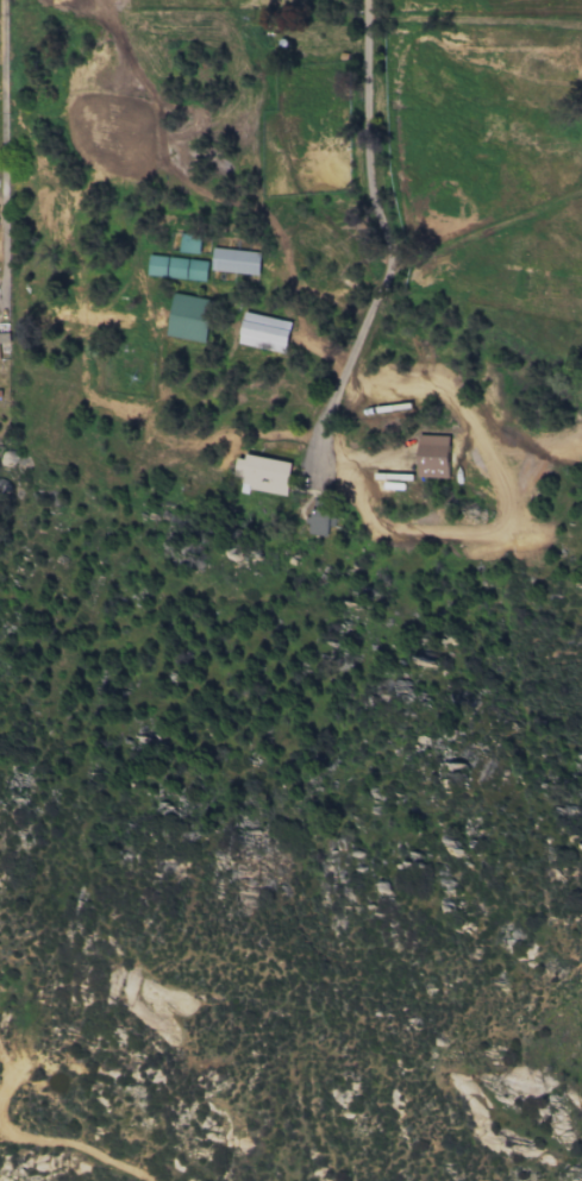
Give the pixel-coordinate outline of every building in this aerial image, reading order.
[(178,251),(198,253),(199,235),(179,233),(178,251)] [(258,275),(261,252),(213,246),(210,269),(258,275)] [(205,281),(207,260),(149,254),(146,274),(205,281)] [(204,342),(212,299),(173,292),(166,336),(204,342)] [(237,342),(284,353),(291,322),(244,311),(237,342)] [(9,342),(9,332),(0,332),(0,343),(9,342)] [(448,478),(449,435),(418,434),(417,477),(448,478)] [(291,463),(238,453),(234,476),(242,478),(240,487),(285,496),(291,463)] [(329,536),(333,512),(310,508),(305,531),(329,536)]
